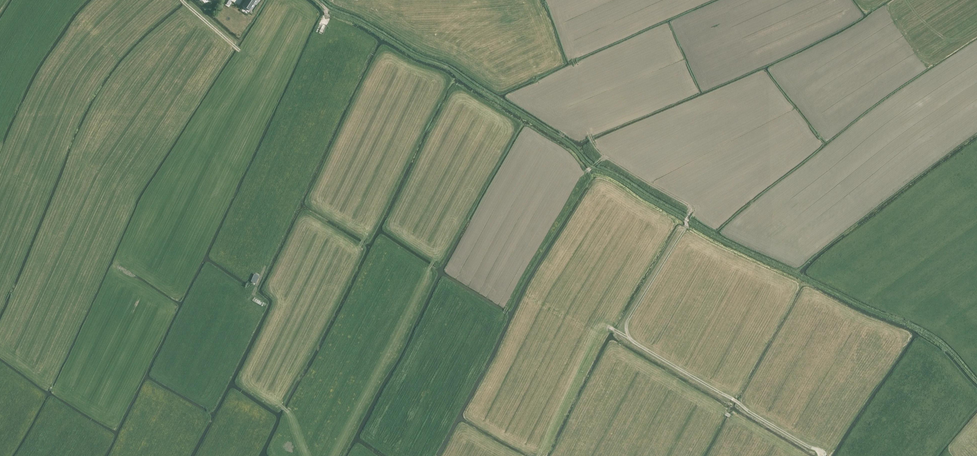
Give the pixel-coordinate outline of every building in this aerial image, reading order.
[(257,0),(247,0),(244,4),(247,6),(246,8),(251,11),(256,4),(258,1),(257,0)]
